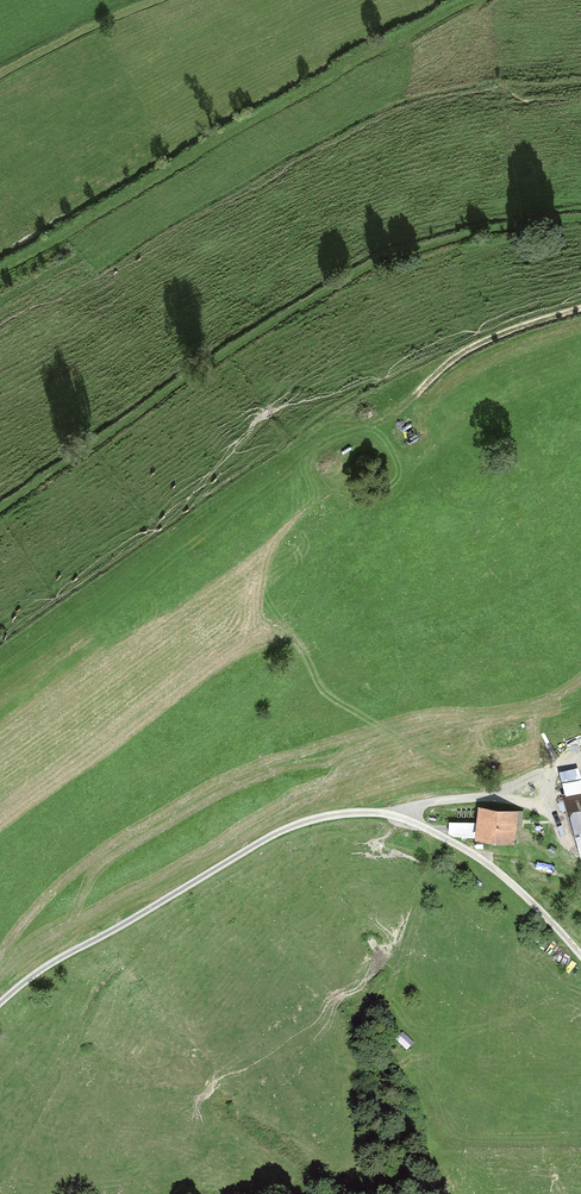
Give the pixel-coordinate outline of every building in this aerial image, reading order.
[(566,803),(580,861),(580,799),(566,803)] [(512,842),(515,814),(481,811),(478,839),(512,842)] [(399,1041),(407,1052),(414,1046),(405,1036),(399,1041)]
